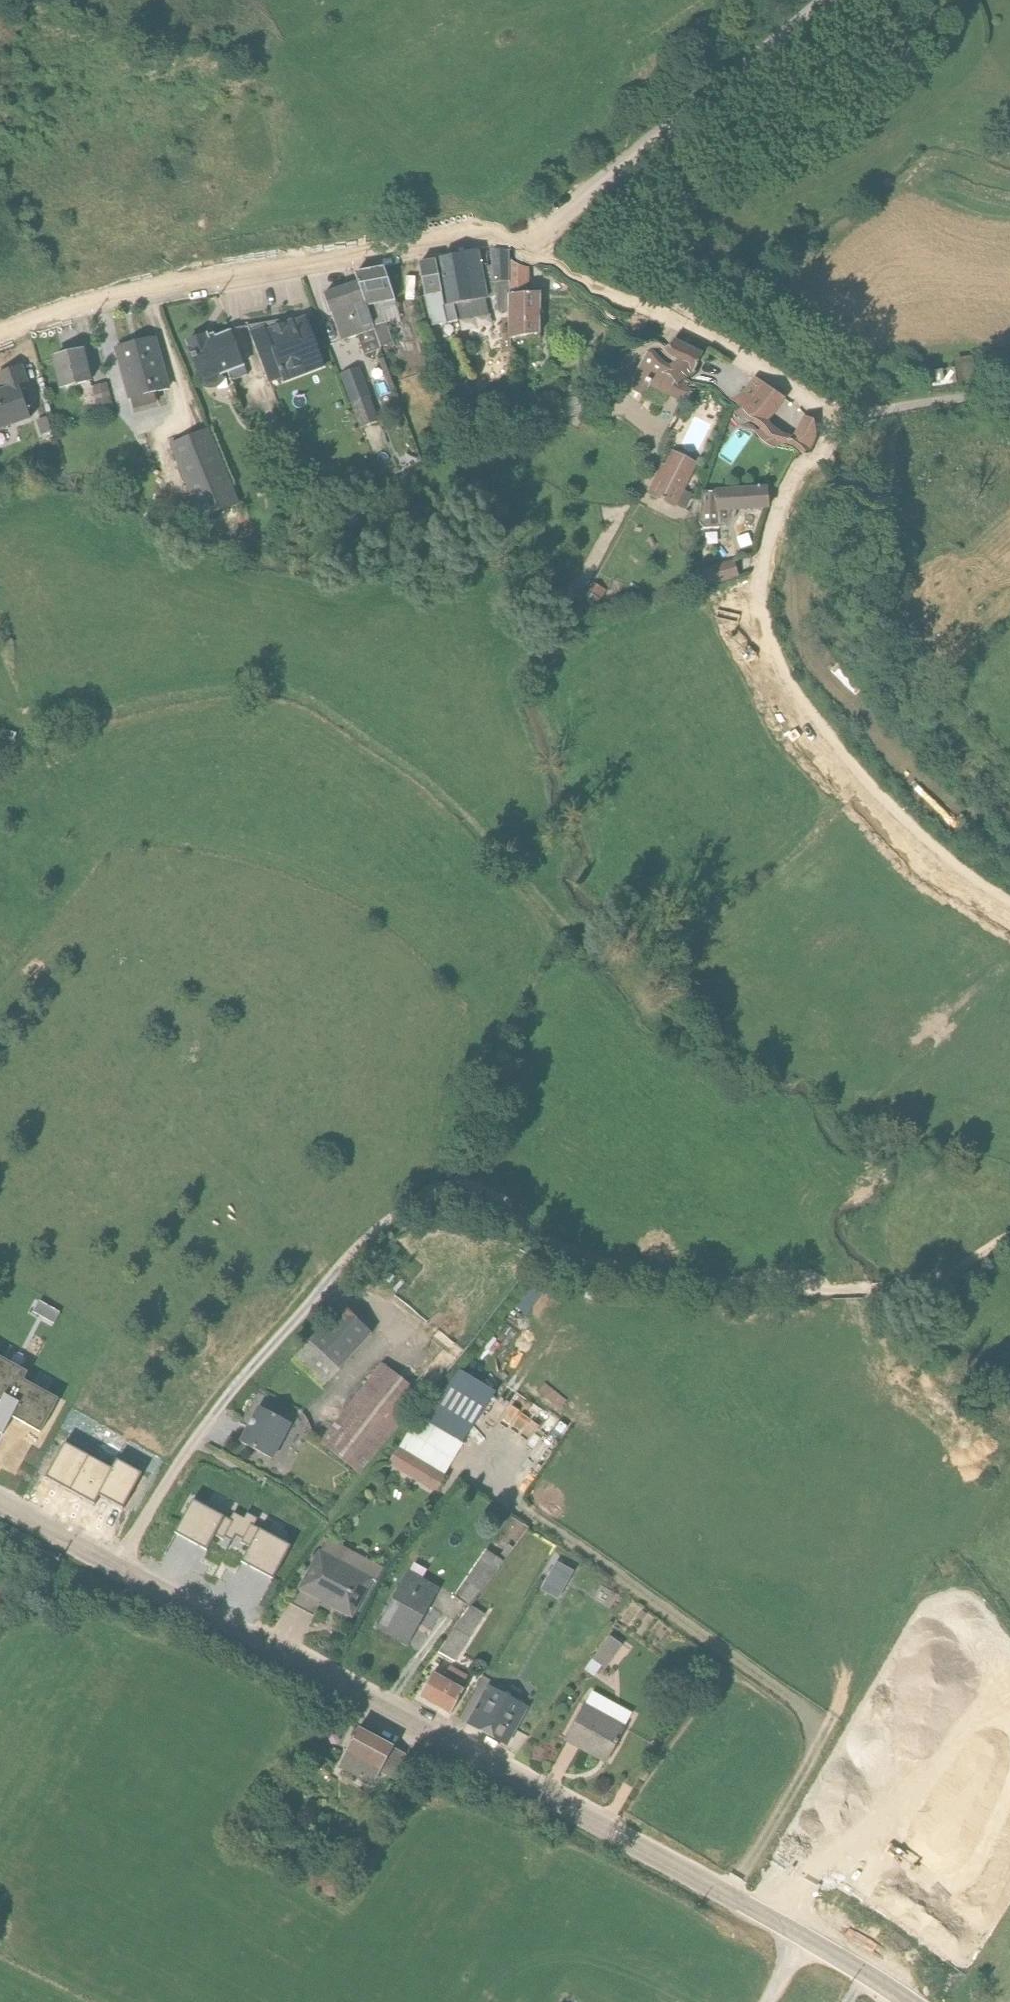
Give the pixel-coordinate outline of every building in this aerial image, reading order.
[(495,295),(497,311),(508,309),(510,261),(509,246),(491,249),(492,281),(484,282),(478,251),(439,258),(449,303),(442,304),(445,322),(488,313),(484,297),(495,295)] [(418,262),(421,288),(430,325),(445,322),(442,304),(434,259),(418,262)] [(527,259),(510,261),(508,309),(507,339),(540,334),(539,293),(526,292),(527,280),(530,279),(529,268),(525,268),(527,259)] [(382,267),(354,272),(356,280),(379,345),(391,341),(381,308),(395,304),(382,267)] [(379,345),(356,280),(323,292),(340,340),(357,335),(363,354),(380,349),(379,345)] [(668,351),(650,343),(633,376),(634,377),(628,389),(643,396),(648,387),(686,404),(696,384),(687,379),(689,375),(681,371),(697,341),(694,340),(703,323),(673,308),(663,328),(676,335),(668,351)] [(291,318),(247,325),(269,383),(281,378),(283,383),(325,367),(305,317),(293,321),(291,318)] [(206,334),(187,341),(202,381),(228,372),(231,380),(246,374),(229,330),(213,336),(215,340),(209,342),(206,334)] [(118,345),(116,346),(129,399),(167,389),(153,337),(150,338),(149,336),(139,338),(140,340),(128,343),(128,341),(118,343),(118,345)] [(816,413),(817,401),(815,392),(811,387),(805,387),(794,411),(767,392),(785,367),(757,346),(730,381),(741,389),(730,406),(738,410),(746,401),(754,406),(752,408),(762,415),(753,425),(775,439),(784,426),(801,438),(816,413)] [(81,350),(52,358),(61,389),(90,381),(81,350)] [(360,363),(340,370),(355,409),(375,401),(360,363)] [(0,390),(0,429),(31,418),(19,385),(26,382),(20,364),(0,370),(0,382),(2,389),(0,390)] [(111,376),(94,379),(100,405),(116,402),(111,376)] [(231,490),(198,401),(180,407),(214,496),(231,490)] [(696,464),(671,451),(664,464),(661,463),(645,496),(676,511),(678,506),(686,510),(693,496),(683,491),(696,464)] [(765,488),(703,493),(697,525),(705,529),(725,528),(729,526),(734,518),(735,510),(766,507),(765,488)] [(735,557),(707,564),(711,581),(740,573),(735,557)] [(588,595),(601,602),(609,586),(596,579),(588,595)] [(39,1303),(33,1313),(54,1324),(59,1314),(39,1303)] [(308,1342),(292,1360),(324,1390),(340,1371),(339,1370),(372,1334),(341,1307),(309,1343),(308,1342)] [(1,1404),(0,1406),(0,1433),(2,1434),(11,1418),(40,1433),(58,1400),(23,1381),(27,1373),(0,1358),(0,1403),(1,1404)] [(381,1364),(319,1444),(360,1476),(422,1396),(381,1364)] [(258,1408),(240,1444),(273,1461),(291,1425),(258,1408)] [(397,1448),(445,1476),(463,1445),(416,1417),(397,1448)] [(445,1476),(397,1448),(387,1465),(435,1494),(445,1476)] [(192,1501),(174,1534),(206,1551),(214,1536),(223,1541),(224,1538),(231,1541),(240,1526),(192,1501)] [(250,1525),(240,1543),(249,1548),(241,1563),(272,1580),(290,1546),(250,1525)] [(300,1589),(321,1601),(351,1617),(370,1581),(375,1583),(383,1569),(327,1539),(301,1588),(300,1589)] [(469,1609),(471,1607),(503,1563),(486,1551),(452,1598),(469,1609)] [(556,1562),(540,1592),(557,1601),(573,1572),(556,1562)] [(407,1572),(376,1628),(408,1645),(439,1589),(407,1572)] [(300,1589),(301,1588),(297,1586),(288,1604),(313,1617),(321,1601),(300,1589)] [(471,1607),(469,1609),(437,1653),(454,1663),(485,1616),(471,1607)] [(609,1637),(584,1671),(593,1678),(601,1667),(604,1670),(622,1646),(609,1637)] [(624,1663),(635,1646),(627,1640),(615,1657),(624,1663)] [(434,1673),(420,1698),(450,1715),(466,1686),(463,1684),(466,1678),(449,1669),(443,1678),(434,1673)] [(508,1727),(514,1730),(527,1707),(488,1686),(468,1724),(500,1742),(508,1727)] [(588,1744),(610,1756),(626,1728),(625,1727),(632,1714),(591,1691),(564,1740),(584,1751),(588,1744)] [(357,1729),(336,1768),(372,1787),(379,1772),(391,1779),(405,1755),(357,1729)] [(588,1744),(584,1751),(606,1763),(610,1756),(588,1744)]
